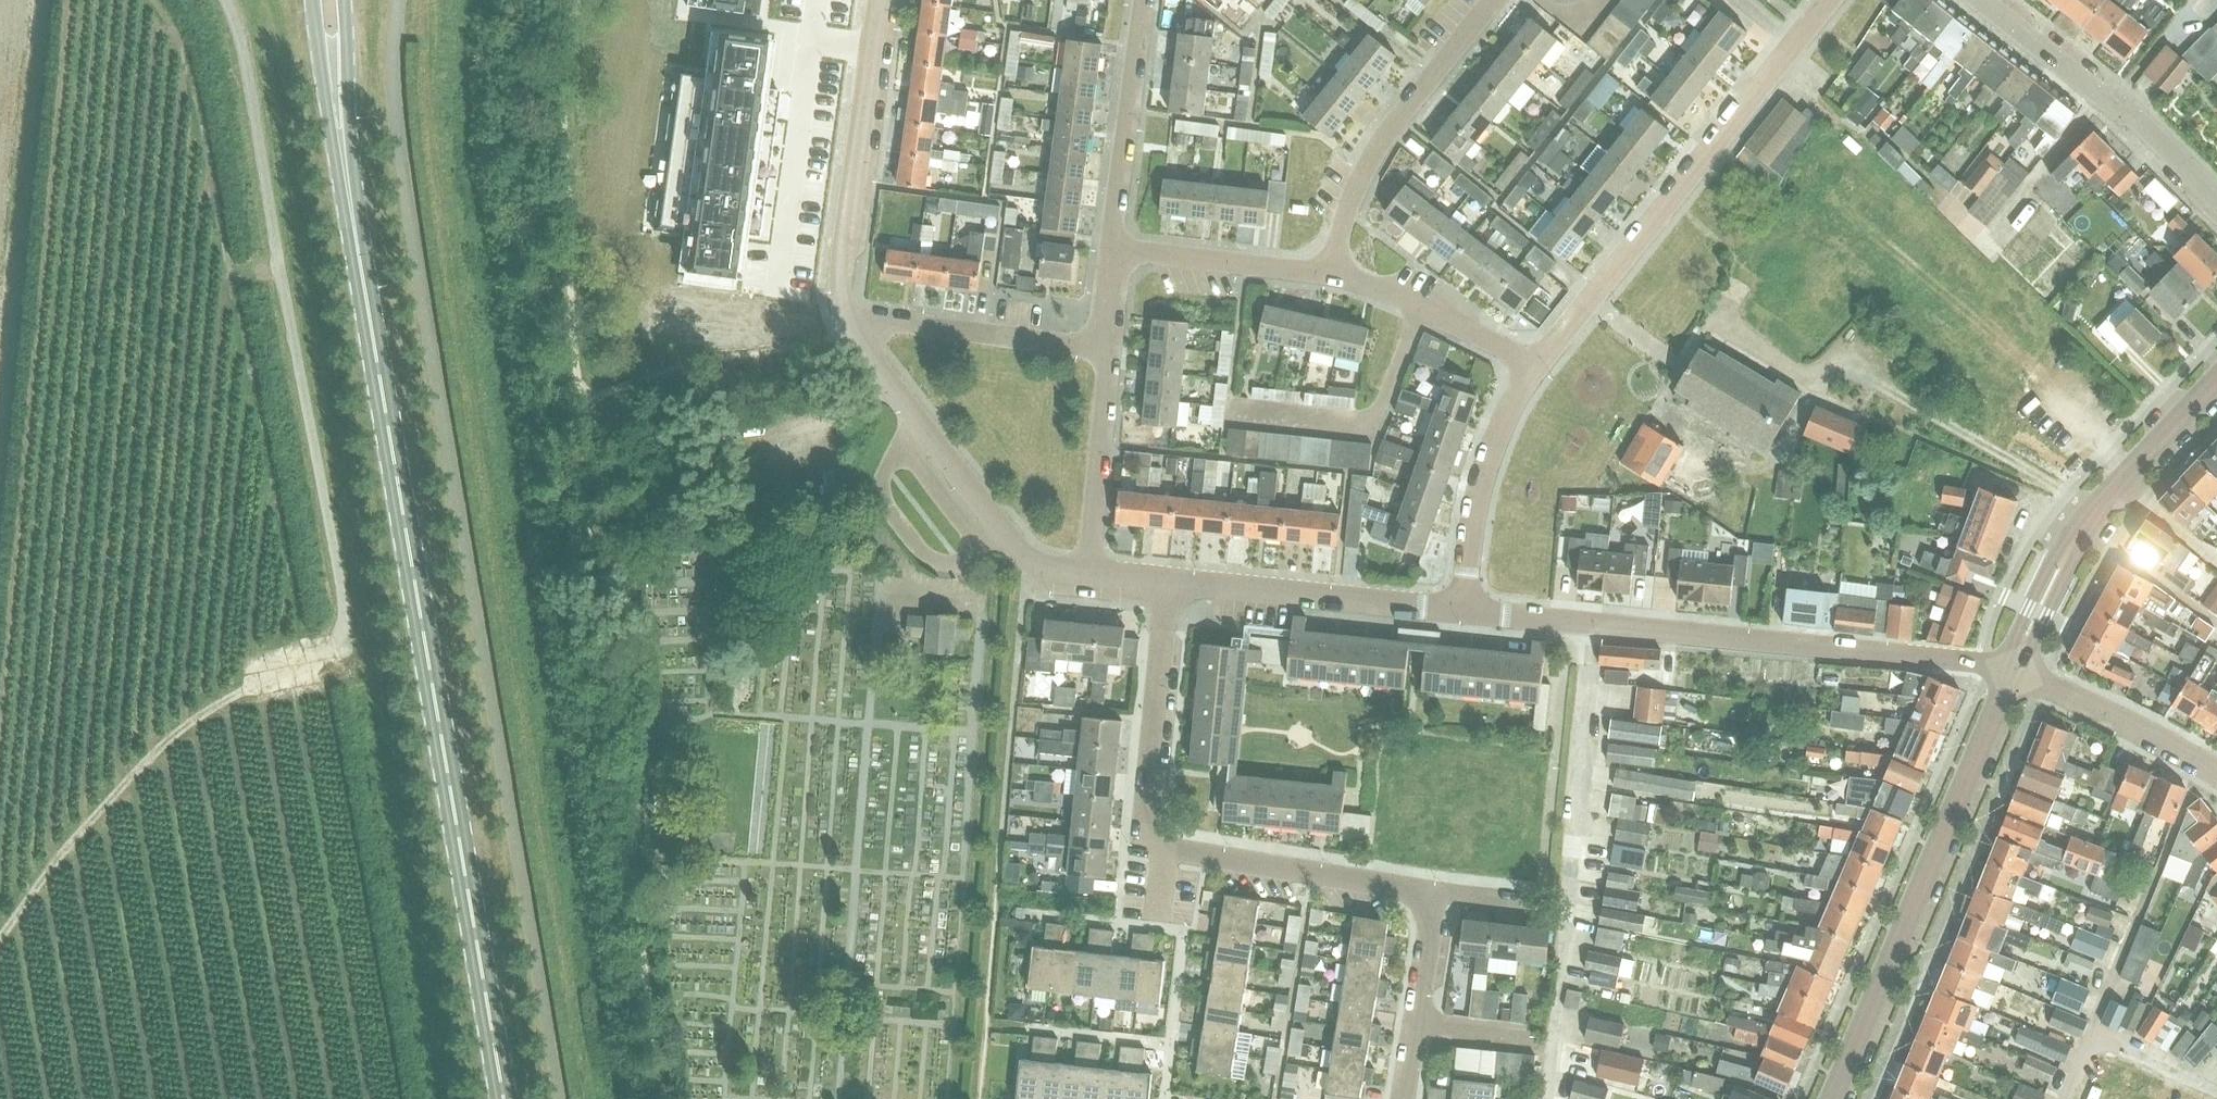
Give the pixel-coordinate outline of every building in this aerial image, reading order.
[(685,5),(758,15),(760,0),(686,0),(685,5)] [(1287,0),(1275,0),(1266,11),(1274,17),(1288,0),(1287,0)] [(1368,8),(1358,0),(1347,0),(1344,3),(1361,17),(1368,8)] [(1621,1),(1641,17),(1650,6),(1642,0),(1621,0),(1621,1)] [(1673,8),(1679,0),(1665,0),(1664,1),(1673,8)] [(1936,0),(1878,0),(1905,21),(1900,27),(1902,28),(1891,42),(1899,48),(1914,29),(1936,0)] [(1914,29),(1924,37),(1920,42),(1922,43),(1903,67),(1911,73),(1934,45),(1956,15),(1949,8),(1948,4),(1943,0),(1940,0),(1939,1),(1938,0),(1936,0),(1914,29)] [(2051,6),(2055,5),(2063,11),(2071,0),(2043,0),(2051,6)] [(2063,11),(2064,12),(2064,17),(2071,22),(2075,21),(2083,28),(2105,0),(2072,0),(2063,11)] [(2083,28),(2085,29),(2084,33),(2091,39),(2095,37),(2103,44),(2127,14),(2126,14),(2137,0),(2105,0),(2083,28)] [(924,1),(920,31),(948,35),(952,5),(924,1)] [(1641,17),(1621,1),(1612,12),(1632,28),(1641,17)] [(1673,8),(1664,1),(1651,17),(1660,24),(1673,8)] [(1025,2),(1024,15),(1033,16),(1034,3),(1025,2)] [(1068,2),(1067,11),(1078,13),(1079,3),(1068,2)] [(2127,14),(2103,44),(2105,45),(2104,49),(2112,55),(2115,53),(2126,61),(2164,13),(2154,5),(2141,22),(2138,20),(2137,22),(2127,14)] [(1078,13),(1076,24),(1086,26),(1088,9),(1078,8),(1078,13)] [(1368,8),(1361,17),(1378,31),(1385,22),(1368,8)] [(1705,33),(1731,54),(1747,33),(1716,8),(1709,16),(1708,16),(1698,28),(1705,33)] [(1632,28),(1612,12),(1604,23),(1624,39),(1632,28)] [(1941,61),(1922,85),(1929,90),(1938,79),(1953,60),(1976,31),(1969,25),(1968,20),(1963,16),(1959,17),(1956,15),(1934,45),(1944,53),(1939,59),(1941,61)] [(1181,32),(1177,59),(1210,63),(1214,36),(1213,36),(1215,23),(1212,21),(1184,17),(1182,32),(1181,32)] [(1566,47),(1557,41),(1532,20),(1516,39),(1542,59),(1550,66),(1566,47)] [(1604,23),(1596,33),(1616,49),(1624,39),(1604,23)] [(976,41),(977,30),(961,28),(960,38),(976,41)] [(1629,44),(1638,51),(1650,36),(1641,29),(1629,44)] [(2196,43),(2216,63),(2216,36),(2210,30),(2209,29),(2196,43)] [(1012,30),(1010,44),(1020,45),(1021,41),(1055,46),(1056,36),(1012,30)] [(1264,52),(1275,53),(1278,32),(1266,30),(1264,52)] [(948,35),(920,31),(916,60),(943,64),(948,35)] [(1976,31),(1953,60),(1963,68),(1957,75),(1960,78),(1947,94),(1948,95),(1954,101),(1974,77),(1997,48),(1989,41),(1988,36),(1982,31),(1978,33),(1976,31)] [(652,230),(681,234),(687,234),(682,271),(733,278),(739,233),(746,234),(757,235),(778,91),(766,89),(759,89),(766,39),(716,32),(710,73),(703,72),(675,68),(652,230)] [(1616,49),(1596,33),(1587,44),(1607,59),(1616,49)] [(1705,33),(1688,55),(1713,76),(1731,54),(1705,33)] [(1370,34),(1353,55),(1379,76),(1396,55),(1370,34)] [(974,51),(976,41),(960,38),(958,48),(974,51)] [(1542,59),(1516,39),(1500,59),(1526,80),(1542,59)] [(1065,67),(1098,72),(1102,44),(1069,40),(1065,67)] [(1010,44),(1008,60),(1018,61),(1020,45),(1010,44)] [(1638,51),(1629,44),(1616,60),(1625,67),(1638,51)] [(1256,49),(1245,47),(1242,67),(1253,69),(1256,49)] [(1997,48),(1974,77),(1985,85),(1982,89),(1984,91),(1969,109),(1976,115),(1994,93),(2017,64),(2010,58),(2009,53),(2004,49),(2000,50),(1997,48)] [(1865,89),(1886,62),(1869,50),(1849,76),(1865,89)] [(1275,53),(1264,52),(1261,74),(1272,75),(1275,53)] [(2168,93),(2190,65),(2175,53),(2153,81),(2168,93)] [(1379,76),(1353,55),(1337,76),(1363,96),(1379,76)] [(1688,55),(1670,77),(1696,97),(1713,76),(1688,55)] [(1210,63),(1177,59),(1174,84),(1207,89),(1210,63)] [(1500,59),(1483,80),(1509,100),(1520,109),(1535,91),(1524,82),(1526,80),(1500,59)] [(943,64),(916,60),(911,93),(967,101),(968,93),(953,91),(954,86),(941,84),(943,64)] [(1018,61),(1008,60),(1006,75),(1016,77),(1018,61)] [(1019,64),(1017,77),(1033,79),(1034,66),(1019,64)] [(2015,109),(2038,80),(2031,75),(2030,70),(2025,66),(2020,67),(2017,64),(1994,93),(2004,101),(2002,104),(2004,106),(1993,120),(2001,126),(2015,109)] [(1065,67),(1062,94),(1095,98),(1098,72),(1065,67)] [(1253,69),(1242,67),(1239,90),(1250,91),(1253,69)] [(1586,69),(1573,86),(1582,93),(1595,76),(1586,69)] [(1363,96),(1337,76),(1321,96),(1347,117),(1363,96)] [(1696,97),(1670,77),(1661,89),(1646,77),(1637,88),(1678,120),(1696,97)] [(1483,80),(1467,100),(1493,121),(1509,100),(1483,80)] [(2022,125),(2008,143),(2017,149),(2035,126),(2035,125),(2058,96),(2050,90),(2050,85),(2044,81),(2040,82),(2038,80),(2015,109),(2025,118),(2020,124),(2022,125)] [(1586,99),(1594,106),(1607,90),(1598,83),(1586,99)] [(1207,89),(1174,84),(1170,111),(1203,116),(1207,89)] [(1582,93),(1573,86),(1559,103),(1568,110),(1582,93)] [(911,93),(907,123),(934,127),(937,112),(965,116),(967,101),(911,93)] [(1095,98),(1062,94),(1058,121),(1091,125),(1095,98)] [(1862,94),(1852,106),(1865,117),(1875,105),(1862,94)] [(1948,95),(1944,99),(1951,105),(1954,101),(1948,95)] [(1347,117),(1321,96),(1304,117),(1330,138),(1347,117)] [(2035,125),(2035,126),(2046,135),(2044,137),(2046,139),(2035,153),(2042,159),(2079,113),(2071,106),(2070,102),(2065,98),(2061,99),(2058,96),(2035,125)] [(1003,97),(1001,113),(1011,114),(1013,98),(1003,97)] [(1594,106),(1586,99),(1573,114),(1582,122),(1594,106)] [(1246,121),(1249,102),(1238,100),(1236,120),(1246,121)] [(1493,121),(1467,100),(1451,120),(1476,141),(1493,121)] [(1776,189),(1818,119),(1807,109),(1802,115),(1783,100),(1737,158),(1776,189)] [(984,104),(979,134),(991,135),(994,106),(984,104)] [(1851,109),(1845,115),(1856,126),(1862,120),(1851,109)] [(1540,127),(1549,134),(1562,117),(1553,110),(1540,127)] [(1644,110),(1627,131),(1653,152),(1670,131),(1644,110)] [(1872,123),(1884,133),(1894,120),(1882,110),(1872,123)] [(1011,114),(1001,113),(998,129),(1009,130),(1011,114)] [(1088,151),(1091,125),(1058,121),(1044,119),(1040,145),(1055,147),(1088,151)] [(1197,134),(1199,123),(1177,120),(1176,131),(1197,134)] [(1476,141),(1451,120),(1433,142),(1470,172),(1477,164),(1465,155),(1476,141)] [(931,150),(933,139),(934,127),(907,123),(902,153),(959,161),(960,154),(960,153),(960,152),(944,150),(944,152),(931,150)] [(1199,123),(1197,134),(1203,134),(1219,137),(1220,126),(1199,123)] [(1250,141),(1251,129),(1229,127),(1228,138),(1250,141)] [(1549,134),(1540,127),(1527,144),(1536,151),(1549,134)] [(1551,142),(1560,149),(1573,134),(1564,127),(1551,142)] [(1273,132),(1251,129),(1250,141),(1271,144),(1273,132)] [(1653,152),(1627,131),(1610,153),(1635,174),(1653,152)] [(2095,194),(2106,183),(2125,164),(2093,133),(2069,158),(2050,177),(2059,185),(2077,167),(2090,179),(2085,184),(2095,194)] [(1875,135),(1869,142),(1878,151),(1885,144),(1875,135)] [(1560,149),(1551,142),(1539,158),(1548,165),(1560,149)] [(1878,151),(1877,152),(1895,170),(1903,161),(1904,160),(1886,143),(1885,144),(1878,151)] [(1581,167),(1591,176),(1617,196),(1635,174),(1610,153),(1609,154),(1598,146),(1581,167)] [(1088,151),(1055,147),(1051,174),(1084,178),(1088,151)] [(996,150),(993,166),(1004,167),(1006,152),(996,150)] [(1424,163),(1446,180),(1455,168),(1433,151),(1424,163)] [(1508,168),(1517,175),(1530,158),(1521,151),(1508,168)] [(959,161),(902,153),(898,185),(926,189),(929,166),(941,168),(941,170),(957,172),(959,161)] [(959,161),(969,163),(970,155),(960,153),(960,154),(959,161)] [(2010,160),(2004,167),(2022,182),(2028,175),(2010,160)] [(1903,161),(1895,170),(1914,187),(1922,179),(1903,161)] [(1982,162),(1963,186),(1979,199),(1982,195),(1990,186),(1997,177),(1998,175),(1997,174),(1984,163),(1982,162)] [(1937,163),(1929,172),(1940,181),(1948,172),(1937,163)] [(2125,164),(2106,183),(2120,197),(2139,178),(2125,164)] [(1004,167),(993,166),(991,182),(1002,183),(1004,167)] [(1998,175),(1997,177),(2015,191),(2022,182),(2004,167),(1998,175)] [(1517,175),(1508,168),(1495,185),(1504,192),(1517,175)] [(1005,169),(1003,182),(1014,184),(1016,170),(1005,169)] [(1516,186),(1525,194),(1538,178),(1529,171),(1516,186)] [(1469,194),(1477,185),(1461,173),(1453,182),(1469,194)] [(1051,174),(1048,200),(1081,205),(1084,178),(1051,174)] [(1617,196),(1591,176),(1575,196),(1601,217),(1617,196)] [(1408,230),(1429,203),(1436,195),(1413,177),(1385,212),(1408,230)] [(1997,177),(1990,186),(2008,200),(2015,191),(1997,177)] [(1914,187),(1913,188),(1925,199),(1934,189),(1923,178),(1922,179),(1914,187)] [(2155,178),(2144,189),(2152,196),(2163,185),(2155,178)] [(1188,215),(1192,183),(1165,180),(1161,212),(1188,215)] [(1217,186),(1192,183),(1188,215),(1213,218),(1217,186)] [(1477,185),(1469,194),(1485,207),(1492,198),(1477,185)] [(1217,186),(1213,218),(1239,222),(1243,189),(1217,186)] [(1525,194),(1516,186),(1504,202),(1513,209),(1525,194)] [(1990,186),(1982,195),(2000,209),(2008,200),(1990,186)] [(1243,189),(1239,222),(1266,225),(1270,193),(1243,189)] [(1979,199),(1975,204),(1993,218),(2000,209),(1982,195),(1979,199)] [(1601,217),(1575,196),(1558,217),(1583,238),(1601,217)] [(1081,205),(1048,200),(1044,227),(1076,232),(1077,232),(1081,205)] [(960,201),(958,215),(971,217),(973,202),(960,201)] [(1531,201),(1526,208),(1534,214),(1539,208),(1531,201)] [(1450,220),(1429,203),(1408,230),(1430,247),(1450,220)] [(1975,204),(1968,213),(1986,227),(1993,218),(1975,204)] [(1007,208),(1005,221),(1005,222),(1015,224),(1017,209),(1007,208)] [(1450,220),(1430,247),(1452,263),(1472,237),(1461,229),(1468,221),(1456,212),(1450,220)] [(1505,237),(1513,228),(1497,215),(1490,224),(1505,237)] [(1583,238),(1558,217),(1539,241),(1565,261),(1583,238)] [(2178,261),(2196,278),(2206,288),(2209,285),(2211,288),(2216,282),(2216,277),(2216,257),(2176,217),(2168,226),(2180,237),(2177,240),(2184,247),(2174,257),(2178,261)] [(949,258),(945,286),(976,291),(982,248),(994,250),(998,224),(986,222),(984,233),(970,231),(966,261),(949,258)] [(914,223),(912,239),(921,240),(923,225),(914,223)] [(931,256),(933,241),(932,241),(934,226),(923,225),(921,240),(919,254),(915,282),(945,286),(949,258),(931,256)] [(1007,227),(1001,266),(1019,269),(1025,229),(1007,227)] [(1074,247),(1076,232),(1044,227),(1044,228),(1041,227),(1041,229),(1039,242),(1046,243),(1042,275),(1071,279),(1075,247),(1074,247)] [(1513,228),(1505,237),(1521,249),(1528,240),(1513,228)] [(1494,254),(1472,237),(1452,263),(1473,280),(1494,254)] [(1535,246),(1526,258),(1546,274),(1555,262),(1535,246)] [(915,282),(919,254),(888,250),(884,278),(915,282)] [(2152,294),(2176,318),(2199,295),(2189,286),(2196,278),(2178,261),(2171,268),(2155,253),(2144,263),(2163,282),(2152,294)] [(1516,270),(1494,254),(1473,280),(1495,297),(1516,270)] [(2116,254),(2106,264),(2119,277),(2129,267),(2116,254)] [(2139,297),(2149,286),(2129,267),(2119,277),(2139,297)] [(1516,270),(1495,297),(1516,314),(1537,287),(1516,270)] [(2063,295),(2059,309),(2073,312),(2077,299),(2063,295)] [(1534,297),(1524,310),(1539,321),(1549,308),(1534,297)] [(2107,321),(2097,331),(2121,355),(2130,346),(2140,355),(2161,335),(2137,311),(2130,304),(2124,304),(2107,321)] [(1285,344),(1292,312),(1266,305),(1259,338),(1285,344)] [(1292,312),(1285,344),(1310,350),(1318,317),(1292,312)] [(1312,350),(1309,363),(1332,368),(1335,356),(1343,323),(1318,317),(1310,350),(1312,350)] [(1153,346),(1185,350),(1188,323),(1156,319),(1153,346)] [(1369,330),(1343,323),(1335,356),(1361,362),(1369,330)] [(1220,351),(1232,352),(1235,331),(1223,330),(1220,351)] [(1766,454),(1801,395),(1778,381),(1775,386),(1707,345),(1703,352),(1699,350),(1675,390),(1679,392),(1675,398),(1766,454)] [(1185,350),(1153,346),(1150,372),(1182,376),(1185,350)] [(1447,356),(1419,347),(1415,359),(1442,369),(1447,356)] [(1232,352),(1220,351),(1217,372),(1230,374),(1232,352)] [(1423,407),(1437,412),(1468,422),(1477,396),(1464,391),(1469,379),(1441,370),(1437,384),(1445,387),(1440,401),(1404,388),(1399,399),(1418,406),(1423,407)] [(1182,376),(1150,372),(1147,397),(1179,401),(1182,376)] [(1214,403),(1226,405),(1228,383),(1216,382),(1214,403)] [(1274,400),(1275,388),(1253,386),(1251,397),(1274,400)] [(1297,391),(1275,388),(1274,400),(1296,402),(1297,391)] [(1329,405),(1330,394),(1305,392),(1304,403),(1329,405)] [(1355,397),(1330,394),(1329,405),(1354,408),(1355,397)] [(1179,401),(1147,397),(1144,424),(1176,428),(1179,401)] [(1418,406),(1399,399),(1394,411),(1414,417),(1418,406)] [(1226,405),(1214,403),(1211,425),(1223,426),(1226,405)] [(1852,455),(1863,427),(1816,408),(1804,436),(1852,455)] [(1468,422),(1437,412),(1428,437),(1459,448),(1468,422)] [(1659,487),(1683,448),(1660,434),(1645,425),(1622,464),(1659,487)] [(1244,455),(1247,429),(1230,427),(1227,453),(1244,455)] [(1261,431),(1247,429),(1244,455),(1259,457),(1261,431)] [(1261,431),(1259,457),(1273,458),(1276,432),(1261,431)] [(1276,432),(1273,458),(1287,460),(1290,434),(1276,432)] [(1304,436),(1290,434),(1287,460),(1302,462),(1304,436)] [(1304,436),(1302,462),(1315,463),(1317,437),(1304,436)] [(1317,437),(1315,463),(1329,465),(1331,439),(1317,437)] [(1399,458),(1418,465),(1450,476),(1459,448),(1428,437),(1422,454),(1383,440),(1379,451),(1399,458)] [(1331,439),(1329,465),(1342,466),(1345,440),(1331,439)] [(1358,442),(1345,440),(1342,466),(1355,467),(1358,442)] [(2198,459),(2216,478),(2216,440),(2198,459)] [(1358,442),(1355,467),(1369,469),(1372,443),(1358,442)] [(1144,525),(1150,467),(1151,453),(1125,450),(1123,464),(1138,466),(1136,493),(1118,491),(1115,522),(1144,525)] [(1395,469),(1399,458),(1379,451),(1374,462),(1395,469)] [(1166,456),(1165,472),(1175,473),(1176,457),(1166,456)] [(2179,479),(2206,505),(2216,494),(2216,478),(2198,459),(2179,479)] [(1450,476),(1418,465),(1410,489),(1441,500),(1450,476)] [(1150,467),(1144,525),(1171,528),(1175,497),(1158,496),(1161,468),(1150,467)] [(1791,499),(1795,473),(1780,470),(1776,497),(1791,499)] [(1256,506),(1253,536),(1281,539),(1284,509),(1268,507),(1269,498),(1275,499),(1278,473),(1260,471),(1259,479),(1257,493),(1256,506)] [(1190,499),(1175,497),(1171,528),(1199,531),(1205,473),(1193,472),(1190,499)] [(1215,474),(1205,473),(1199,531),(1227,534),(1230,503),(1213,501),(1215,474)] [(1351,474),(1350,489),(1362,493),(1367,476),(1351,474)] [(1246,492),(1257,493),(1259,479),(1248,477),(1246,492)] [(2179,479),(2158,501),(2198,539),(2201,540),(2212,529),(2216,533),(2216,516),(2206,505),(2179,479)] [(1299,510),(1284,509),(1281,539),(1308,542),(1314,484),(1302,483),(1299,510)] [(1325,486),(1314,484),(1308,542),(1336,545),(1339,515),(1322,513),(1325,486)] [(1990,560),(1995,562),(1996,560),(2018,501),(1980,487),(1969,521),(1951,514),(1942,538),(1960,545),(1959,548),(1969,552),(1990,560)] [(1964,506),(1967,490),(1945,487),(1942,503),(1964,506)] [(1363,504),(1366,505),(1369,495),(1362,493),(1350,489),(1349,499),(1363,504)] [(1410,489),(1400,516),(1432,526),(1441,500),(1410,489)] [(1575,495),(1561,494),(1561,510),(1575,510),(1575,495)] [(1646,495),(1645,505),(1661,507),(1662,495),(1646,495)] [(1359,548),(1363,504),(1349,499),(1344,547),(1359,548)] [(1664,499),(1663,511),(1681,512),(1682,500),(1664,499)] [(1253,536),(1256,506),(1230,503),(1227,534),(1253,536)] [(1376,522),(1370,537),(1391,544),(1422,555),(1432,526),(1400,516),(1400,517),(1380,510),(1376,522)] [(2146,519),(2131,539),(2154,556),(2148,565),(2183,589),(2191,578),(2177,568),(2182,562),(2190,550),(2180,543),(2146,519)] [(1570,538),(1567,568),(1579,570),(1577,589),(1604,592),(1608,554),(1610,536),(1585,533),(1585,540),(1570,538)] [(1625,556),(1608,554),(1604,592),(1630,595),(1633,575),(1646,577),(1649,547),(1626,544),(1625,556)] [(1969,552),(1959,548),(1953,562),(1926,552),(1920,566),(1937,573),(1937,574),(1964,584),(1965,581),(1972,584),(1976,573),(1990,578),(1991,576),(1994,575),(1997,568),(1994,565),(1995,562),(1990,560),(1969,552)] [(1703,603),(1708,565),(1682,562),(1683,551),(1670,549),(1666,579),(1679,581),(1677,600),(1703,603)] [(1901,555),(1898,562),(1907,566),(1910,559),(1901,555)] [(1734,568),(1708,565),(1703,603),(1730,605),(1732,586),(1745,588),(1748,558),(1735,556),(1734,568)] [(2120,565),(2107,588),(2140,607),(2153,614),(2158,605),(2167,610),(2173,613),(2180,603),(2175,600),(2153,584),(2120,565)] [(1837,615),(1834,632),(1874,636),(1874,633),(1887,634),(1890,610),(1893,587),(1893,585),(1876,583),(1876,586),(1841,581),(1839,595),(1837,615)] [(1933,622),(1925,642),(1940,644),(1939,644),(1963,647),(1981,600),(1960,592),(1944,586),(1937,605),(1953,610),(1946,627),(1933,622)] [(1890,610),(1887,634),(1887,638),(1911,641),(1915,608),(1903,607),(1905,588),(1893,587),(1890,610)] [(2107,588),(2095,611),(2127,629),(2135,615),(2140,617),(2142,613),(2148,617),(2145,623),(2167,635),(2171,626),(2170,625),(2170,624),(2153,614),(2140,607),(2107,588)] [(1837,615),(1839,595),(1788,589),(1784,625),(1834,632),(1837,615)] [(2082,634),(2112,651),(2116,653),(2124,639),(2148,652),(2153,643),(2127,629),(2095,611),(2082,634)] [(969,638),(971,622),(955,621),(955,617),(930,615),(930,619),(907,617),(906,635),(929,637),(927,652),(952,654),(953,637),(969,638)] [(2205,643),(2215,628),(2199,617),(2192,627),(2200,632),(2196,637),(2205,643)] [(1068,660),(1072,622),(1046,619),(1044,639),(1028,638),(1025,670),(1055,673),(1056,659),(1068,660)] [(1098,625),(1072,622),(1068,660),(1083,662),(1082,676),(1092,677),(1098,625)] [(1098,625),(1092,677),(1092,681),(1090,709),(1103,710),(1108,664),(1136,666),(1139,639),(1123,638),(1125,627),(1098,625)] [(1398,627),(1397,640),(1404,641),(1405,628),(1398,627)] [(1412,629),(1405,628),(1404,641),(1411,642),(1412,629)] [(1419,630),(1412,629),(1411,642),(1418,642),(1419,630)] [(1426,630),(1419,630),(1418,642),(1425,643),(1426,630)] [(1433,631),(1426,630),(1425,643),(1432,644),(1433,631)] [(1440,632),(1433,631),(1432,644),(1439,645),(1440,632)] [(2112,651),(2082,634),(2069,657),(2100,674),(2129,686),(2135,676),(2105,664),(2112,651)] [(1316,679),(1320,639),(1304,637),(1291,635),(1290,640),(1289,653),(1287,666),(1286,676),(1316,679)] [(1233,636),(1232,647),(1242,648),(1243,637),(1233,636)] [(1255,650),(1257,637),(1250,636),(1249,649),(1255,650)] [(1264,638),(1257,637),(1255,650),(1262,650),(1264,638)] [(1270,638),(1264,638),(1262,650),(1269,651),(1270,638)] [(1277,639),(1270,638),(1269,651),(1275,652),(1277,639)] [(1283,640),(1277,639),(1275,652),(1282,652),(1283,640)] [(1320,639),(1316,679),(1345,682),(1349,642),(1320,639)] [(1290,640),(1283,640),(1282,652),(1289,653),(1290,640)] [(1349,642),(1345,682),(1374,685),(1378,645),(1349,642)] [(1239,678),(1242,648),(1232,647),(1202,644),(1199,674),(1239,678)] [(2189,644),(2182,656),(2191,661),(2198,649),(2189,644)] [(1378,645),(1374,685),(1404,689),(1409,648),(1378,645)] [(1600,646),(1598,664),(1658,669),(1660,652),(1600,646)] [(2212,689),(2210,692),(2200,686),(2216,659),(2216,651),(2209,646),(2172,706),(2195,720),(2213,692),(2216,685),(2216,682),(2212,689)] [(1262,650),(1261,663),(1267,664),(1269,651),(1262,650)] [(1451,694),(1455,653),(1426,650),(1422,690),(1451,694)] [(1269,651),(1267,664),(1274,664),(1275,652),(1269,651)] [(1282,652),(1275,652),(1274,664),(1280,665),(1282,652)] [(1282,652),(1280,665),(1287,666),(1289,653),(1282,652)] [(1483,656),(1455,653),(1451,694),(1478,697),(1483,656)] [(1483,656),(1478,697),(1506,700),(1511,659),(1483,656)] [(1543,663),(1530,661),(1511,659),(1506,700),(1535,703),(1539,703),(1540,697),(1540,690),(1541,684),(1543,663)] [(2174,665),(2167,677),(2180,684),(2186,672),(2174,665)] [(1628,686),(1629,672),(1605,670),(1604,684),(1628,686)] [(1959,690),(1930,677),(1908,673),(1902,697),(1905,697),(1921,698),(1950,711),(1952,707),(1954,708),(1961,694),(1958,693),(1959,690)] [(1031,707),(1034,676),(1022,674),(1019,706),(1031,707)] [(1239,678),(1199,674),(1196,703),(1236,707),(1239,678)] [(1824,675),(1824,684),(1837,685),(1837,677),(1824,675)] [(2216,730),(2216,685),(2213,692),(2195,720),(2215,732),(2216,730)] [(2162,686),(2155,699),(2166,705),(2173,692),(2162,686)] [(1639,687),(1635,721),(1636,721),(1661,725),(1674,726),(1675,717),(1662,715),(1665,691),(1639,687)] [(1063,707),(1065,689),(1055,688),(1053,706),(1063,707)] [(1074,708),(1075,690),(1065,689),(1063,707),(1074,708)] [(1843,696),(1841,712),(1850,713),(1859,714),(1861,698),(1843,696)] [(1916,709),(1911,721),(1940,735),(1950,711),(1921,698),(1905,697),(1902,697),(1899,696),(1897,706),(1916,709)] [(1236,707),(1196,703),(1193,731),(1233,736),(1236,707)] [(1539,703),(1535,703),(1534,710),(1548,711),(1548,704),(1539,703)] [(1548,711),(1534,710),(1534,717),(1547,718),(1548,711)] [(1547,718),(1534,717),(1533,723),(1546,725),(1547,718)] [(1040,729),(1039,741),(1118,748),(1121,721),(1083,718),(1082,732),(1063,730),(1063,732),(1040,729)] [(1612,718),(1609,739),(1633,742),(1658,746),(1661,725),(1636,721),(1635,721),(1612,718)] [(1940,735),(1911,721),(1907,721),(1893,719),(1888,718),(1886,733),(1904,735),(1895,758),(1924,771),(1940,735)] [(2028,759),(2065,775),(2074,779),(2074,778),(2088,784),(2095,787),(2112,794),(2121,773),(2104,766),(2101,773),(2094,770),(2092,773),(2079,768),(2065,762),(2076,734),(2043,721),(2028,759)] [(1546,725),(1533,723),(1532,730),(1545,732),(1546,725)] [(1233,736),(1193,731),(1190,761),(1230,766),(1233,736)] [(1118,748),(1039,741),(1038,750),(1079,754),(1078,770),(1116,774),(1118,748)] [(1799,743),(1797,755),(1829,758),(1830,746),(1799,743)] [(1653,768),(1656,750),(1609,744),(1606,762),(1653,768)] [(1884,782),(1882,782),(1901,789),(1914,795),(1916,791),(1918,793),(1924,780),(1921,779),(1924,771),(1895,758),(1847,751),(1846,761),(1861,763),(1884,767),(1891,766),(1884,782)] [(2065,775),(2028,759),(2018,785),(2054,800),(2055,800),(2065,775)] [(2144,815),(2159,777),(2129,765),(2112,808),(2122,812),(2129,796),(2138,800),(2135,808),(2136,808),(2135,812),(2143,815),(2144,815)] [(1116,774),(1078,770),(1075,796),(1113,800),(1116,774)] [(1692,800),(1695,784),(1616,770),(1613,786),(1692,800)] [(2172,822),(2185,787),(2159,777),(2144,815),(2143,815),(2130,847),(2139,851),(2152,819),(2148,818),(2150,813),(2172,822)] [(1227,780),(1217,779),(1216,786),(1226,787),(1227,780)] [(1225,801),(1224,809),(1223,820),(1253,824),(1257,783),(1227,780),(1226,787),(1226,794),(1225,801)] [(1035,782),(1035,793),(1054,794),(1055,784),(1035,782)] [(1901,789),(1882,782),(1880,782),(1874,794),(1866,797),(1848,794),(1846,805),(1853,806),(1873,809),(1875,805),(1904,818),(1914,795),(1901,789)] [(1286,786),(1257,783),(1253,824),(1281,827),(1286,786)] [(2088,813),(2076,809),(2055,800),(2054,800),(2018,785),(2008,810),(2045,824),(2045,825),(2052,808),(2060,811),(2058,815),(2083,825),(2088,813)] [(1226,787),(1216,786),(1215,793),(1226,794),(1226,787)] [(1314,789),(1286,786),(1281,827),(1310,830),(1314,789)] [(2112,794),(2095,787),(2091,795),(2112,804),(2115,795),(2112,794)] [(1344,792),(1332,791),(1314,789),(1310,830),(1340,833),(1341,826),(1341,819),(1342,812),(1344,792)] [(1035,793),(1034,803),(1053,804),(1054,794),(1035,793)] [(1226,794),(1215,793),(1214,800),(1225,801),(1226,794)] [(1632,820),(1634,806),(1635,798),(1612,794),(1608,816),(1632,820)] [(1075,796),(1073,822),(1111,826),(1113,800),(1075,796)] [(2161,874),(2183,883),(2194,860),(2211,845),(2216,840),(2216,820),(2200,799),(2188,809),(2172,848),(2168,856),(2161,874)] [(1225,801),(1214,800),(1214,808),(1224,809),(1225,801)] [(1853,806),(1846,805),(1836,804),(1835,814),(1850,817),(1850,818),(1867,821),(1862,832),(1859,832),(1892,846),(1902,823),(1873,809),(1853,806)] [(1648,808),(1634,806),(1632,820),(1646,823),(1648,808)] [(2008,810),(1998,835),(2057,859),(2096,874),(2107,878),(2116,853),(2071,836),(2066,849),(2043,839),(2044,838),(2040,837),(2045,824),(2008,810)] [(1342,812),(1341,819),(1352,820),(1353,813),(1342,812)] [(1372,815),(1361,814),(1360,821),(1371,822),(1372,815)] [(1341,819),(1341,826),(1351,827),(1352,820),(1341,819)] [(1646,846),(1650,825),(1618,819),(1614,840),(1646,846)] [(1702,819),(1700,828),(1713,831),(1715,822),(1702,819)] [(1371,822),(1360,821),(1359,828),(1370,829),(1371,822)] [(1030,834),(1029,844),(1108,852),(1111,826),(1073,822),(1071,837),(1048,834),(1048,835),(1030,834)] [(1341,826),(1340,833),(1351,835),(1351,827),(1341,826)] [(1892,846),(1859,832),(1820,826),(1818,836),(1850,841),(1851,837),(1858,838),(1850,856),(1882,870),(1892,846)] [(1370,829),(1359,828),(1358,835),(1369,837),(1370,829)] [(1700,831),(1697,848),(1715,851),(1717,834),(1700,831)] [(1351,835),(1340,833),(1339,840),(1350,842),(1351,835)] [(1369,837),(1358,835),(1358,842),(1369,844),(1369,837)] [(1998,835),(1988,861),(2022,875),(2027,861),(2038,866),(2039,864),(2040,865),(2041,863),(2053,868),(2057,859),(1998,835)] [(2194,860),(2183,883),(2195,888),(2207,861),(2216,873),(2216,840),(2194,860)] [(1010,843),(1010,850),(1028,852),(1029,844),(1010,843)] [(1108,852),(1029,844),(1028,852),(1028,854),(1046,856),(1046,857),(1058,858),(1057,874),(1067,875),(1105,879),(1108,852)] [(1641,870),(1645,851),(1613,845),(1610,864),(1641,870)] [(1830,853),(1819,876),(1839,879),(1871,894),(1882,870),(1850,856),(1830,853)] [(2154,868),(2129,858),(2133,874),(2128,887),(2144,893),(2154,868)] [(1978,887),(2010,899),(2011,900),(2016,885),(2025,888),(2024,892),(2051,902),(2055,889),(2042,884),(2043,883),(2022,875),(1988,861),(1978,887)] [(1010,862),(1009,881),(1020,882),(1022,864),(1010,862)] [(1752,875),(1751,883),(1755,889),(1762,890),(1769,886),(1770,878),(1766,872),(1758,871),(1752,875)] [(1627,889),(1629,877),(1609,873),(1606,886),(1627,889)] [(1741,873),(1739,886),(1750,888),(1751,883),(1752,875),(1741,873)] [(1871,894),(1839,879),(1819,876),(1806,874),(1804,886),(1827,890),(1827,888),(1834,891),(1829,903),(1861,918),(1871,894)] [(2107,878),(2096,874),(2090,891),(2118,902),(2124,885),(2107,878)] [(1067,875),(1066,893),(1094,895),(1095,878),(1067,875)] [(2214,877),(2207,891),(2216,903),(2216,875),(2214,877)] [(1048,880),(1046,891),(1061,892),(1062,881),(1048,880)] [(1675,885),(1672,899),(1711,906),(1714,892),(1675,885)] [(1978,887),(1967,912),(2003,925),(2017,931),(2023,920),(2038,926),(2043,913),(2011,900),(2010,899),(1978,887)] [(1637,911),(1640,894),(1607,888),(1604,905),(1637,911)] [(1212,917),(1256,924),(1260,902),(1224,896),(1222,909),(1214,908),(1212,917)] [(1783,896),(1781,907),(1795,909),(1796,899),(1783,896)] [(1861,918),(1829,903),(1807,900),(1796,899),(1795,909),(1824,915),(1819,928),(1818,928),(1819,929),(1850,942),(1861,918)] [(2095,935),(2109,941),(2114,930),(2109,927),(2114,915),(2091,905),(2086,918),(2100,924),(2095,935)] [(1313,908),(1310,921),(1322,923),(1325,909),(1313,908)] [(1642,933),(1644,917),(1603,909),(1599,924),(1642,933)] [(1683,912),(1681,922),(1696,924),(1697,914),(1683,912)] [(2003,925),(1967,912),(1957,937),(1998,953),(2003,941),(2027,951),(2032,937),(2017,931),(2003,925)] [(1288,927),(1300,929),(1302,916),(1290,914),(1288,927)] [(1256,924),(1212,917),(1211,925),(1220,926),(1217,941),(1253,946),(1256,924)] [(1350,940),(1394,947),(1395,938),(1387,937),(1389,923),(1354,917),(1350,940)] [(1019,921),(1018,933),(1032,934),(1033,922),(1019,921)] [(1490,957),(1493,924),(1465,921),(1463,938),(1461,954),(1477,956),(1475,974),(1488,976),(1490,957)] [(1047,924),(1045,941),(1057,942),(1059,925),(1047,924)] [(1521,927),(1493,924),(1490,957),(1518,960),(1521,927)] [(1059,925),(1057,942),(1069,944),(1071,926),(1059,925)] [(1779,930),(1777,940),(1810,948),(1828,957),(1842,963),(1850,942),(1819,929),(1818,928),(1819,928),(1808,926),(1805,937),(1787,932),(1779,930)] [(1300,929),(1288,927),(1286,941),(1298,942),(1300,929)] [(1521,927),(1518,960),(1546,963),(1549,931),(1521,927)] [(2109,941),(2095,935),(2079,928),(2071,947),(2102,959),(2109,941)] [(1091,929),(1089,946),(1100,947),(1102,930),(1091,929)] [(1620,951),(1624,934),(1598,929),(1595,946),(1620,951)] [(1102,930),(1100,947),(1112,949),(1114,931),(1110,931),(1102,930)] [(1134,934),(1132,951),(1144,952),(1146,935),(1134,934)] [(1146,935),(1144,952),(1156,953),(1158,936),(1146,935)] [(1957,937),(1947,962),(1982,976),(1987,962),(2012,971),(2016,960),(1998,953),(1957,937)] [(2122,972),(2121,976),(2138,984),(2139,980),(2142,973),(2155,944),(2138,937),(2122,972)] [(1456,938),(1454,953),(1461,954),(1463,938),(1456,938)] [(1767,938),(1764,948),(1774,950),(1784,953),(1783,955),(1806,961),(1803,967),(1803,969),(1823,978),(1833,982),(1842,963),(1828,957),(1810,948),(1784,942),(1777,940),(1767,938)] [(1305,953),(1317,954),(1319,941),(1307,939),(1305,953)] [(1394,947),(1350,940),(1347,962),(1382,968),(1385,953),(1393,955),(1394,947)] [(1253,946),(1217,941),(1215,953),(1207,951),(1205,961),(1249,968),(1253,946)] [(1034,947),(1029,990),(1052,992),(1056,949),(1045,948),(1034,947)] [(1056,949),(1052,992),(1073,995),(1078,952),(1068,951),(1056,949)] [(1078,952),(1073,995),(1095,997),(1099,954),(1088,953),(1078,952)] [(1584,969),(1592,971),(1618,977),(1622,959),(1588,952),(1584,969)] [(2069,952),(2063,966),(2089,976),(2094,962),(2069,952)] [(1317,954),(1305,953),(1303,966),(1315,968),(1317,954)] [(1099,954),(1095,997),(1116,999),(1121,957),(1111,956),(1099,954)] [(1725,956),(1722,970),(1736,973),(1738,959),(1725,956)] [(1121,957),(1116,999),(1138,1002),(1143,959),(1131,958),(1121,957)] [(1281,971),(1293,973),(1295,959),(1283,957),(1281,971)] [(1143,959),(1138,1002),(1160,1004),(1165,962),(1155,961),(1143,959)] [(1249,968),(1205,961),(1204,968),(1212,969),(1210,983),(1246,989),(1249,968)] [(1770,972),(1768,985),(1788,989),(1823,1004),(1833,982),(1823,978),(1803,969),(1803,967),(1799,965),(1767,961),(1766,972),(1770,972)] [(1347,962),(1343,984),(1387,991),(1389,981),(1380,980),(1382,968),(1347,962)] [(1982,976),(1947,962),(1936,989),(1980,1007),(1988,1010),(1999,984),(1981,977),(1982,976)] [(1293,973),(1281,971),(1279,984),(1291,986),(1293,973)] [(1618,977),(1592,972),(1589,984),(1615,989),(1618,977)] [(2079,1013),(2089,989),(2060,977),(2050,1000),(2079,1013)] [(1246,989),(1210,983),(1208,996),(1200,995),(1198,1004),(1242,1011),(1246,989)] [(1298,996),(1310,998),(1312,985),(1300,983),(1298,996)] [(1788,989),(1768,985),(1761,983),(1759,996),(1779,998),(1780,993),(1786,995),(1779,1011),(1799,1021),(1814,1027),(1823,1004),(1788,989)] [(1343,984),(1340,1006),(1375,1011),(1378,996),(1386,998),(1387,991),(1343,984)] [(1936,989),(1926,1014),(1950,1024),(1967,1031),(1972,1017),(1975,1018),(1980,1007),(1936,989)] [(1486,992),(1472,990),(1469,1018),(1483,1019),(1486,992)] [(1578,1011),(1581,995),(1582,993),(1568,990),(1564,1008),(1578,1011)] [(1500,993),(1486,992),(1483,1019),(1497,1020),(1500,993)] [(1621,993),(1619,1002),(1629,1004),(1631,995),(1621,993)] [(1514,994),(1511,1022),(1524,1024),(1528,996),(1514,994)] [(1310,998),(1298,996),(1296,1010),(1308,1012),(1310,998)] [(2133,1031),(2145,1003),(2132,998),(2120,1026),(2133,1031)] [(2111,1001),(2101,1024),(2116,1030),(2126,1008),(2111,1001)] [(1010,1002),(1008,1018),(1025,1020),(1026,1003),(1010,1002)] [(1276,1002),(1274,1015),(1286,1017),(1288,1004),(1276,1002)] [(1242,1011),(1198,1004),(1197,1012),(1205,1014),(1203,1027),(1239,1033),(1242,1011)] [(1375,1011),(1340,1006),(1336,1028),(1380,1034),(1382,1025),(1373,1024),(1375,1011)] [(2151,1042),(2169,1014),(2155,1006),(2137,1033),(2151,1042)] [(2055,1008),(2048,1024),(2081,1037),(2087,1021),(2055,1008)] [(2212,1016),(2202,1009),(2191,1025),(2201,1032),(2212,1016)] [(1803,1051),(1814,1027),(1799,1021),(1779,1011),(1779,1012),(1780,1012),(1774,1027),(1730,1017),(1726,1026),(1737,1029),(1769,1036),(1790,1045),(1803,1051)] [(1950,1024),(1926,1014),(1916,1039),(1951,1053),(1957,1039),(1961,1041),(1962,1036),(1968,1039),(1966,1043),(1980,1050),(1984,1038),(1967,1031),(1950,1024)] [(1286,1017),(1274,1015),(1272,1028),(1284,1030),(1286,1017)] [(1102,1017),(1101,1029),(1112,1029),(1113,1018),(1102,1017)] [(1620,1048),(1625,1026),(1590,1018),(1585,1040),(1620,1048)] [(2165,1051),(2179,1028),(2168,1020),(2153,1044),(2165,1051)] [(1193,1039),(1191,1048),(1235,1056),(1247,1058),(1250,1035),(1239,1033),(1203,1027),(1201,1040),(1193,1039)] [(1291,1040),(1303,1042),(1305,1029),(1293,1027),(1291,1040)] [(1336,1028),(1333,1049),(1368,1055),(1370,1041),(1379,1042),(1380,1034),(1336,1028)] [(1769,1036),(1737,1029),(1734,1041),(1765,1048),(1761,1058),(1764,1060),(1773,1063),(1794,1072),(1803,1051),(1790,1045),(1769,1036)] [(2180,1060),(2196,1038),(2186,1030),(2170,1052),(2180,1060)] [(1655,1033),(1652,1048),(1667,1051),(1670,1036),(1655,1033)] [(2045,1036),(2038,1053),(2063,1063),(2070,1046),(2045,1036)] [(2203,1037),(2183,1058),(2193,1069),(2196,1066),(2214,1048),(2203,1037)] [(1034,1038),(1033,1054),(1045,1056),(1047,1039),(1034,1038)] [(1047,1039),(1045,1056),(1057,1057),(1058,1040),(1047,1039)] [(1916,1039),(1906,1064),(1939,1078),(1947,1058),(1955,1061),(1953,1066),(1970,1073),(1974,1063),(1951,1053),(1916,1039)] [(1303,1042),(1291,1040),(1289,1053),(1301,1055),(1302,1050),(1303,1042)] [(1303,1042),(1302,1050),(1309,1052),(1310,1043),(1303,1042)] [(1078,1043),(1076,1059),(1088,1061),(1090,1044),(1078,1043)] [(1090,1044),(1088,1061),(1100,1062),(1101,1045),(1090,1044)] [(1269,1045),(1267,1058),(1279,1060),(1281,1047),(1269,1045)] [(1121,1047),(1119,1064),(1131,1065),(1133,1049),(1121,1047)] [(1191,1048),(1190,1057),(1198,1058),(1196,1073),(1231,1079),(1232,1076),(1244,1078),(1245,1072),(1258,1074),(1260,1060),(1247,1058),(1235,1056),(1191,1048)] [(1467,1075),(1470,1049),(1457,1048),(1454,1074),(1467,1075)] [(1133,1049),(1131,1065),(1143,1067),(1145,1050),(1133,1049)] [(1368,1055),(1333,1049),(1329,1071),(1373,1078),(1374,1069),(1366,1068),(1368,1055)] [(1483,1051),(1470,1049),(1467,1075),(1480,1076),(1483,1051)] [(1602,1050),(1597,1076),(1639,1086),(1644,1060),(1602,1050)] [(1483,1051),(1480,1076),(1493,1078),(1496,1052),(1483,1051)] [(1496,1052),(1493,1078),(1506,1079),(1509,1054),(1496,1052)] [(1522,1055),(1509,1054),(1506,1079),(1519,1081),(1522,1055)] [(1522,1055),(1519,1081),(1532,1082),(1535,1057),(1522,1055)] [(2049,1083),(2055,1068),(2027,1056),(2021,1070),(2049,1083)] [(1279,1060),(1267,1058),(1265,1072),(1277,1074),(1279,1060)] [(1017,1098),(1040,1098),(1044,1063),(1032,1061),(1021,1060),(1017,1098)] [(1751,1075),(1752,1071),(1752,1069),(1721,1060),(1717,1073),(1733,1078),(1733,1076),(1755,1082),(1762,1086),(1784,1095),(1794,1072),(1773,1063),(1764,1060),(1757,1077),(1751,1075)] [(1040,1098),(1062,1098),(1066,1065),(1056,1064),(1044,1063),(1040,1098)] [(1906,1064),(1897,1088),(1921,1098),(1923,1098),(1937,1098),(1931,1097),(1939,1078),(1906,1064)] [(1062,1098),(1084,1098),(1087,1067),(1075,1066),(1066,1065),(1062,1098)] [(1084,1098),(1106,1098),(1109,1070),(1099,1069),(1087,1067),(1084,1098)] [(1106,1098),(1127,1098),(1130,1072),(1118,1071),(1109,1070),(1106,1098)] [(1329,1071),(1326,1094),(1354,1098),(1361,1098),(1363,1084),(1372,1085),(1373,1078),(1329,1071)] [(1127,1098),(1150,1098),(1152,1075),(1142,1074),(1130,1072),(1127,1098)] [(1296,1087),(1298,1073),(1286,1072),(1284,1085),(1296,1087)] [(1721,1095),(1725,1080),(1695,1073),(1691,1087),(1721,1095)] [(1428,1098),(1496,1098),(1497,1084),(1454,1080),(1453,1090),(1429,1088),(1428,1098)] [(1575,1081),(1570,1098),(1606,1098),(1608,1090),(1575,1081)] [(2013,1098),(2043,1098),(2045,1093),(2020,1082),(2013,1098)] [(1523,1098),(1535,1098),(1536,1088),(1524,1087),(1523,1098)] [(1731,1098),(1766,1098),(1748,1092),(1736,1087),(1731,1098)] [(1892,1098),(1921,1098),(1897,1088),(1892,1098)]
